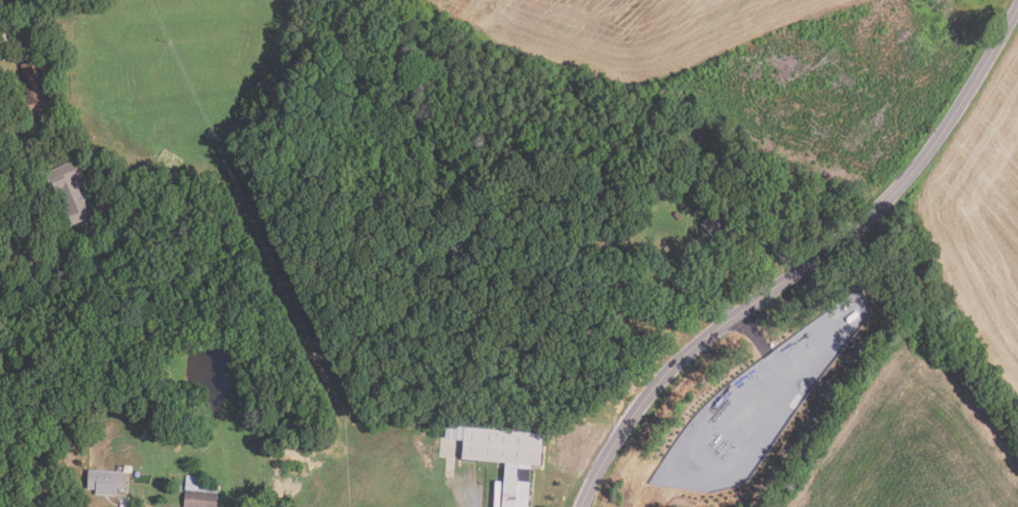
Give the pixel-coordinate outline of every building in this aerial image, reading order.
[(25,20),(14,24),(11,15),(21,11),(25,20)] [(31,115),(27,95),(30,95),(23,64),(42,60),(54,110),(31,115)] [(73,226),(66,211),(72,208),(65,193),(60,195),(58,189),(55,190),(48,174),(75,161),(82,178),(77,180),(84,196),(87,196),(89,200),(88,203),(94,217),(73,226)] [(677,220),(672,214),(676,211),(681,217),(677,220)] [(718,243),(699,225),(711,213),(729,230),(718,243)] [(535,465),(531,506),(505,506),(509,462),(466,459),(467,447),(463,447),(464,440),(449,439),(450,426),(546,434),(543,466),(535,465)] [(120,497),(99,495),(99,490),(90,489),(91,470),(130,473),(128,491),(121,490),(120,497)] [(220,484),(218,506),(185,506),(188,475),(205,477),(204,483),(220,484)]
